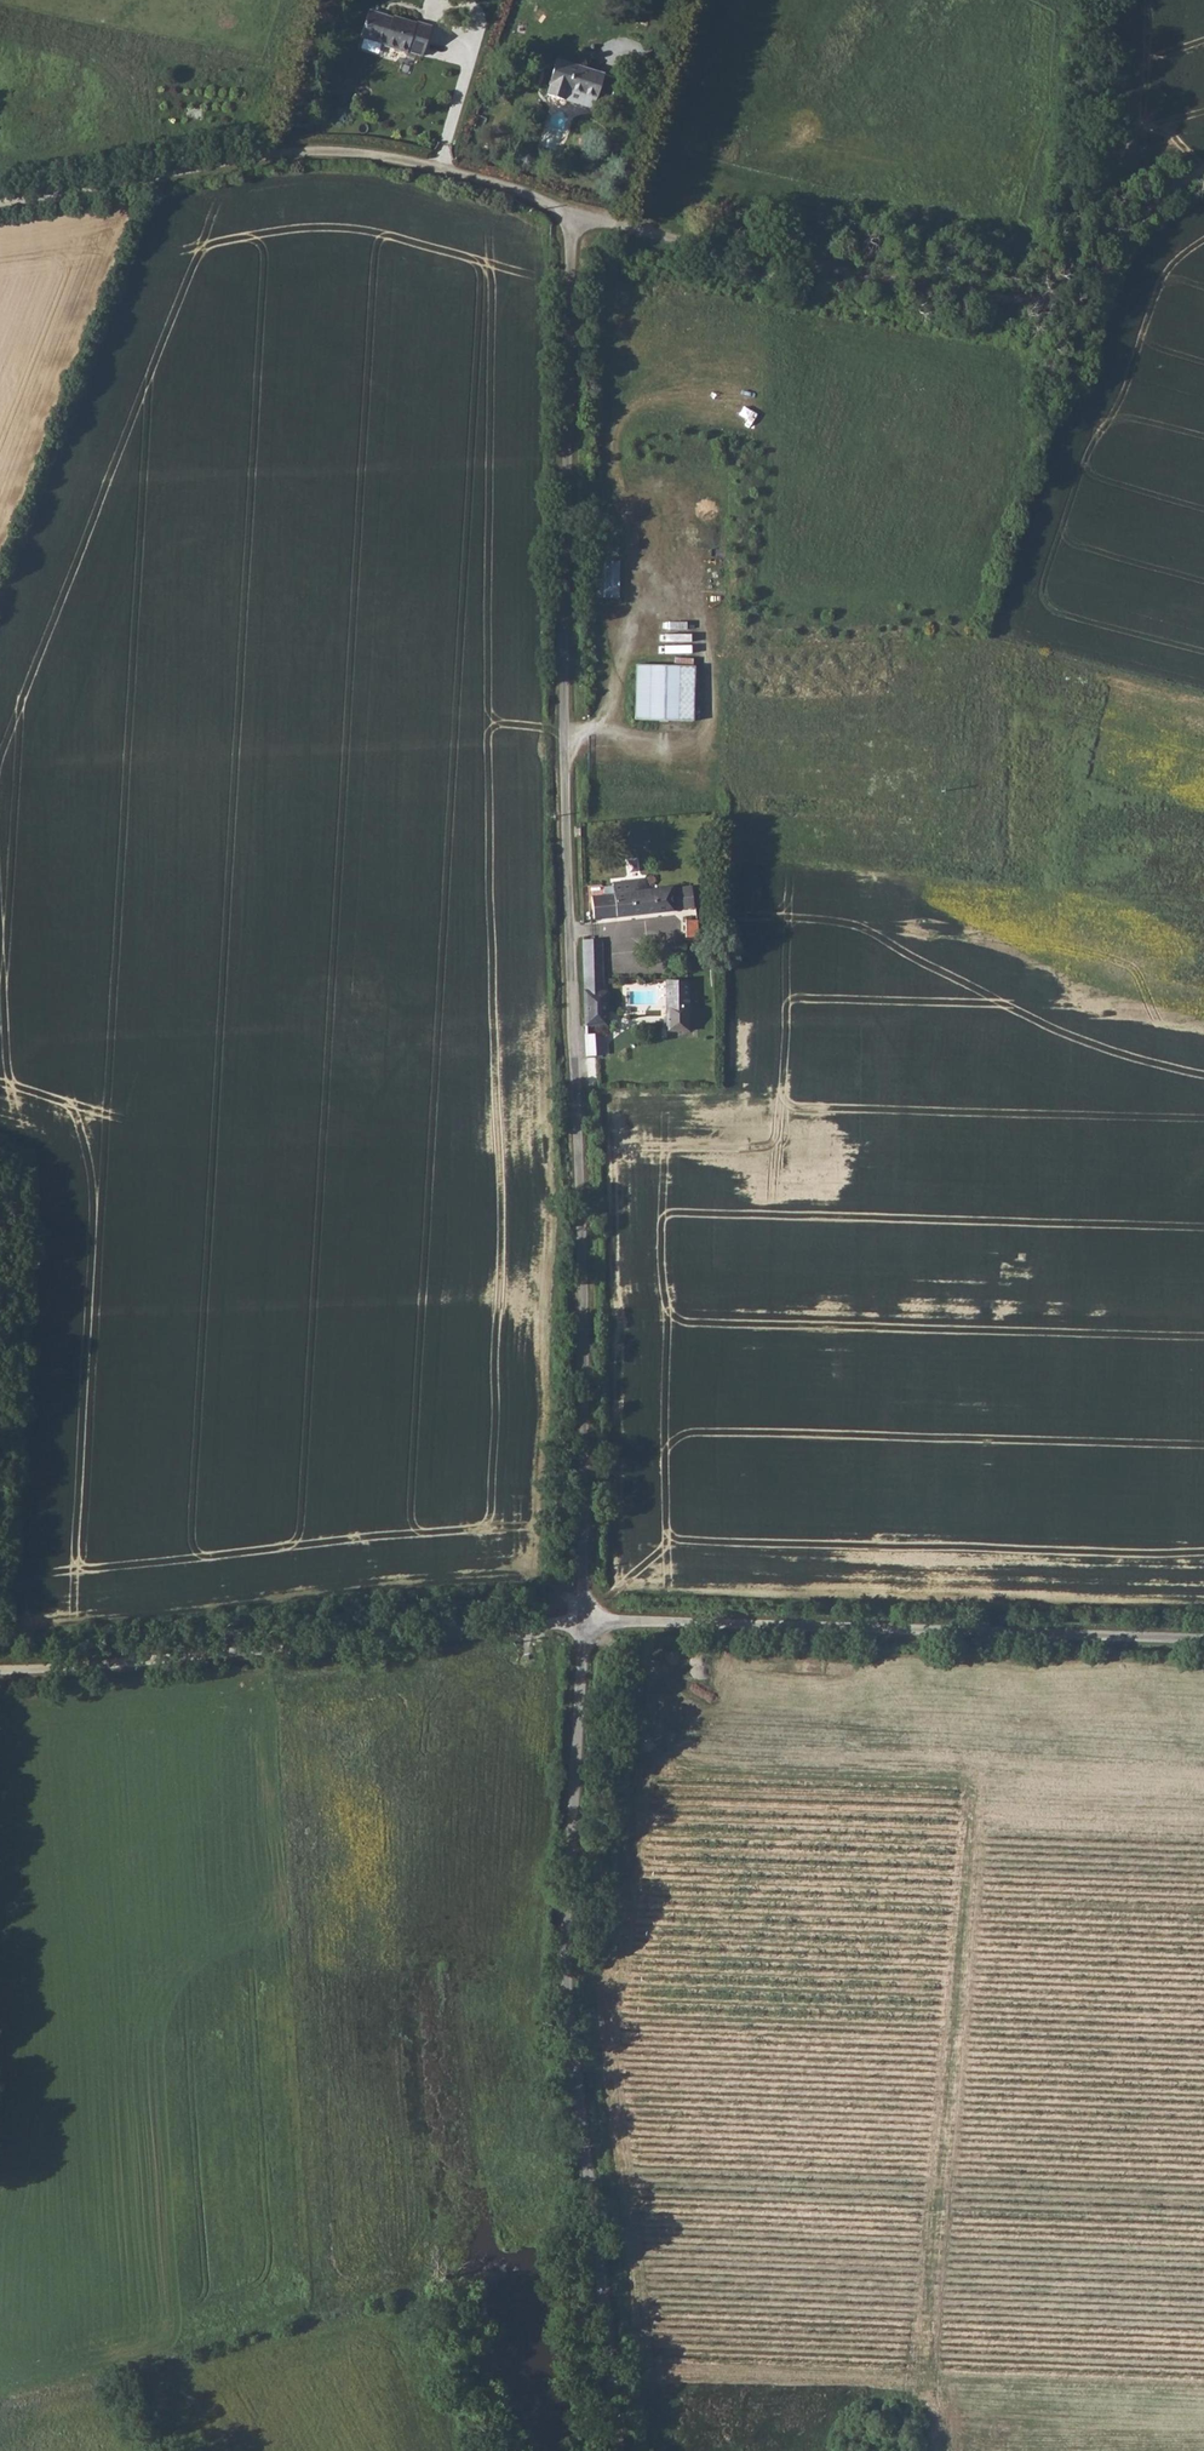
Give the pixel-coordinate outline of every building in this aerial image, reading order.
[(377,5),(368,32),(394,41),(393,42),(414,48),(415,47),(429,52),(439,22),(402,12),(401,13),(377,5)] [(582,66),(561,59),(554,81),(555,82),(552,92),(569,98),(573,87),(602,97),(609,72),(583,64),(582,66)] [(621,560),(600,559),(599,597),(620,598),(621,560)] [(690,666),(638,665),(636,717),(689,719),(690,666)] [(640,890),(609,893),(590,895),(592,918),(670,909),(670,898),(689,896),(688,886),(668,889),(667,886),(640,890)] [(695,918),(683,918),(683,936),(695,935),(695,918)] [(599,938),(581,938),(582,953),(599,953),(599,938)] [(685,978),(664,979),(666,1029),(686,1029),(685,978)] [(587,1054),(605,1055),(606,1033),(588,1033),(587,1054)]
